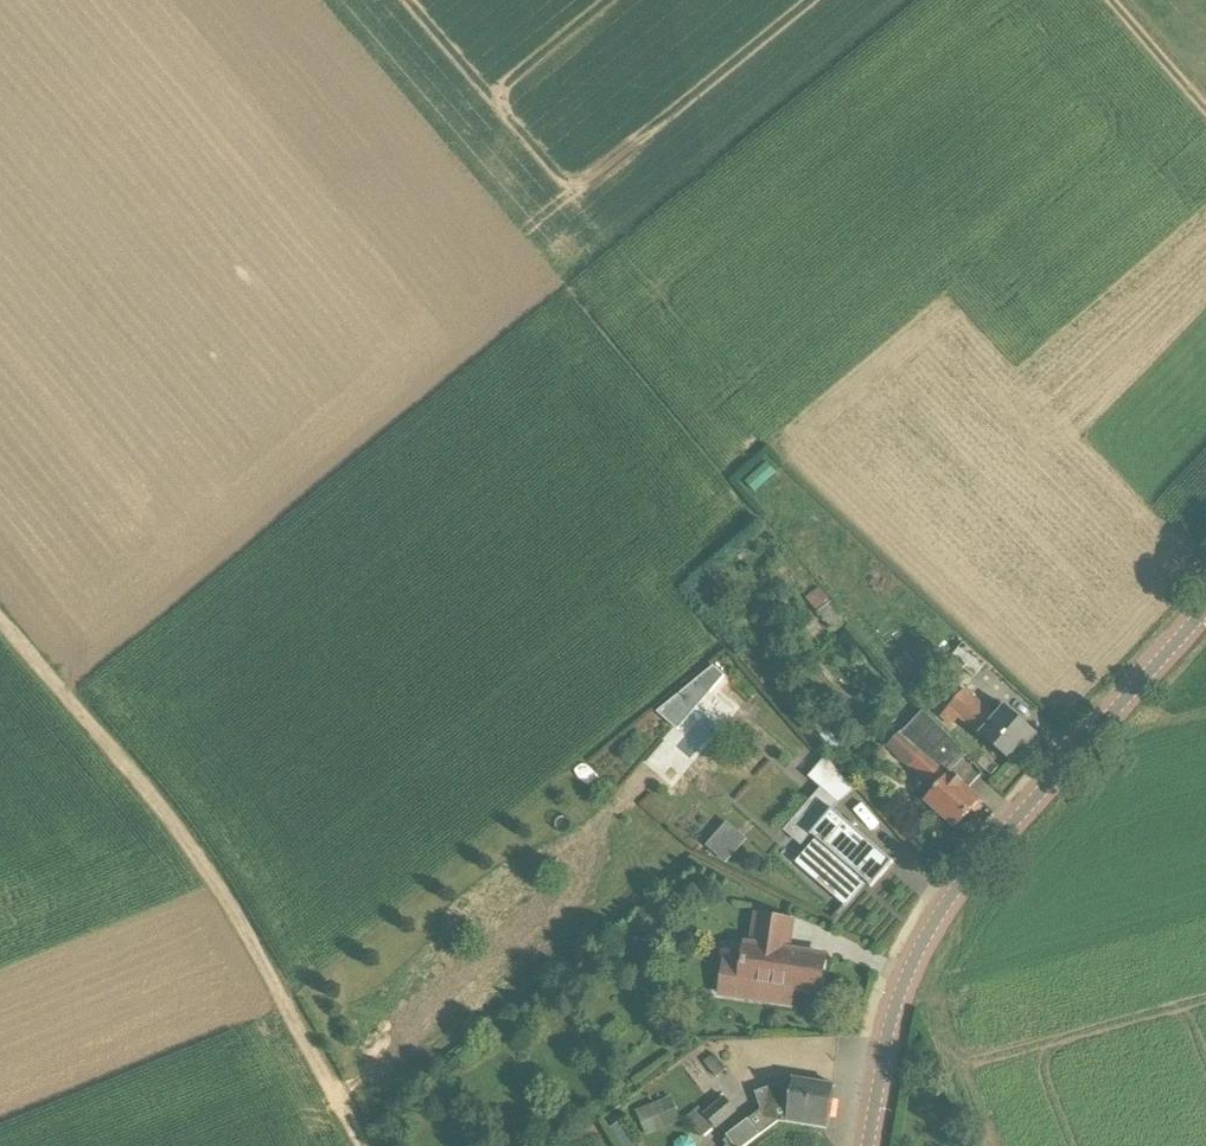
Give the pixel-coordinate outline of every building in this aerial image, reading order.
[(831,602),(820,589),(807,600),(833,629),(844,620),(830,603),(831,602)] [(963,644),(950,659),(974,679),(986,665),(963,644)] [(893,663),(905,677),(918,666),(906,652),(893,663)] [(724,673),(713,663),(696,677),(710,689),(724,673)] [(965,690),(950,707),(1013,763),(1039,735),(1007,706),(997,717),(965,690)] [(966,755),(948,735),(922,711),(902,732),(901,732),(888,747),(910,766),(937,789),(926,800),(957,827),(981,800),(950,773),(966,755)] [(840,804),(855,790),(827,757),(811,771),(840,804)] [(895,863),(834,810),(812,836),(813,837),(814,836),(817,839),(802,857),(850,899),(838,914),(840,916),(868,883),(872,886),(871,887),(872,888),(895,863)] [(727,860),(736,850),(717,834),(708,845),(727,860)] [(638,912),(654,931),(671,916),(655,897),(638,912)] [(788,951),(792,921),(759,916),(755,946),(747,945),(740,986),(772,991),(771,1002),(792,1005),(794,988),(821,992),(827,957),(788,951)] [(712,1070),(721,1062),(714,1054),(705,1062),(712,1070)] [(779,1122),(827,1130),(835,1086),(792,1079),(792,1081),(755,1093),(761,1110),(727,1137),(728,1139),(723,1142),(726,1145),(748,1145),(779,1122)] [(705,1116),(699,1109),(687,1119),(702,1139),(737,1111),(726,1098),(705,1116)] [(647,1132),(664,1126),(654,1102),(637,1109),(647,1132)]
